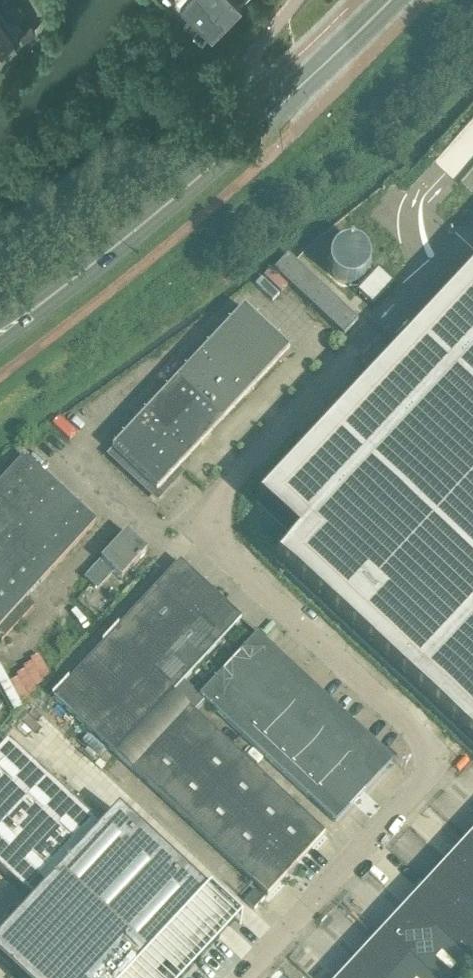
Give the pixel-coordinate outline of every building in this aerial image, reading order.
[(226,18),(206,0),(183,0),(180,4),(193,16),(184,26),(202,43),(226,18)] [(226,18),(243,0),(206,0),(226,18)] [(1,55),(18,44),(4,22),(14,15),(15,17),(22,12),(15,2),(8,6),(9,8),(0,14),(0,55),(1,55)] [(34,30),(29,23),(18,31),(23,38),(34,30)] [(438,160),(461,182),(472,169),(472,122),(438,160)] [(343,336),(345,334),(357,321),(287,256),(273,271),(343,336)] [(378,271),(356,295),(372,311),(394,287),(378,271)] [(301,535),(278,558),(472,740),(472,275),(263,501),(301,535)] [(156,493),(199,447),(288,351),(243,309),(111,450),(156,493)] [(41,583),(95,524),(23,458),(0,483),(0,627),(41,583)] [(146,553),(126,534),(100,562),(101,563),(86,580),(98,592),(115,575),(120,581),(146,553)] [(131,770),(188,709),(172,694),(218,644),(240,620),(179,563),(53,698),(114,755),(131,770)] [(392,761),(283,660),(256,635),(199,696),(335,823),(392,761)] [(188,709),(131,770),(266,896),(324,835),(188,709)] [(0,756),(0,877),(30,904),(97,834),(5,750),(0,756)] [(0,935),(0,966),(13,977),(182,977),(235,922),(116,814),(97,834),(30,904),(0,935)] [(339,977),(472,977),(472,834),(339,977)] [(253,910),(264,899),(254,890),(244,901),(253,910)]
